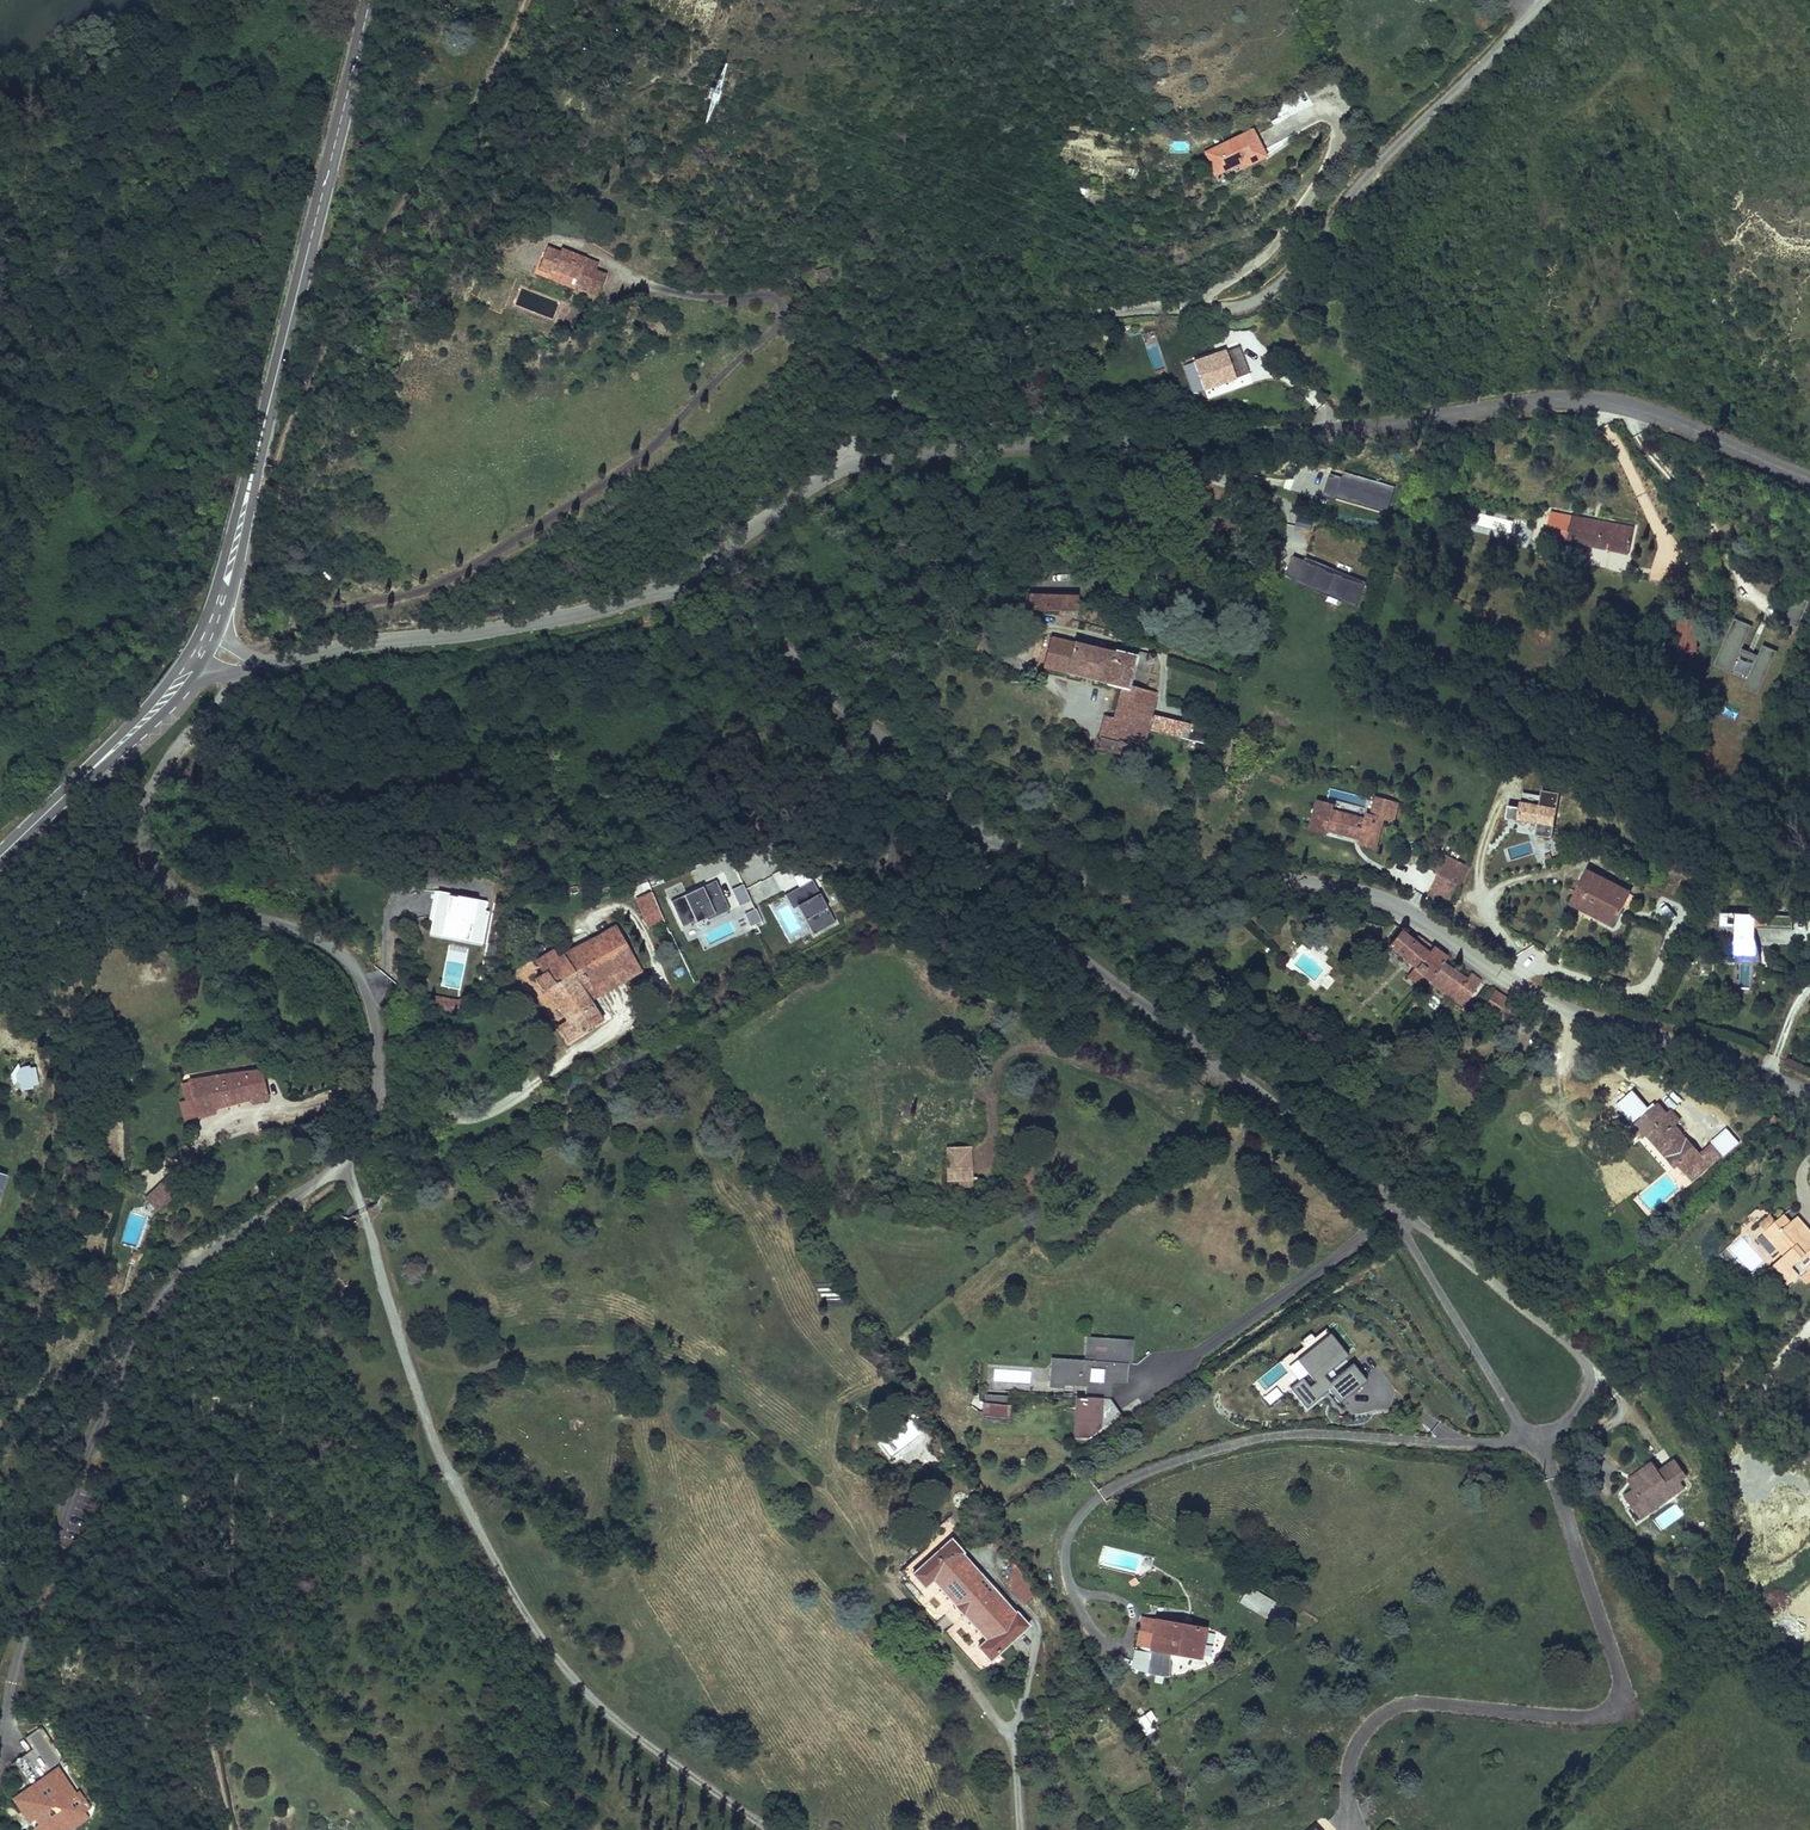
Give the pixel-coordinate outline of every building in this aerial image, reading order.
[(1251,131),(1207,152),(1217,173),(1237,164),(1236,162),(1240,160),(1243,166),(1263,156),(1251,131)] [(598,263),(559,248),(558,253),(545,248),(536,270),(550,276),(552,271),(576,280),(574,284),(586,289),(584,294),(596,298),(605,275),(595,271),(598,263)] [(829,267),(817,271),(821,283),(833,279),(829,267)] [(1201,386),(1247,373),(1246,370),(1254,367),(1251,357),(1243,359),(1239,347),(1194,360),(1201,386)] [(1201,386),(1194,360),(1184,363),(1192,388),(1201,386)] [(1434,489),(1437,481),(1427,478),(1424,486),(1434,489)] [(1631,553),(1635,529),(1551,512),(1549,524),(1559,526),(1557,538),(1631,553)] [(1542,544),(1546,525),(1537,523),(1533,543),(1542,544)] [(1546,536),(1557,538),(1559,526),(1549,524),(1546,536)] [(1305,557),(1295,581),(1356,605),(1365,580),(1305,557)] [(1031,609),(1082,612),(1083,598),(1083,596),(1032,593),(1031,609)] [(1743,687),(1759,693),(1776,648),(1762,643),(1759,653),(1743,647),(1751,623),(1732,616),(1714,664),(1747,676),(1743,687)] [(1700,649),(1699,619),(1682,619),(1683,649),(1700,649)] [(1109,717),(1101,746),(1141,756),(1159,689),(1132,682),(1139,656),(1116,650),(1116,652),(1078,642),(1077,644),(1054,638),(1046,665),(1069,671),(1068,673),(1106,683),(1106,685),(1123,690),(1116,719),(1109,717)] [(1149,654),(1146,663),(1155,665),(1157,656),(1149,654)] [(1212,738),(1215,729),(1156,716),(1153,728),(1187,736),(1188,733),(1212,738)] [(1540,788),(1538,801),(1519,798),(1518,805),(1507,804),(1505,818),(1536,822),(1534,835),(1552,838),(1558,791),(1540,788)] [(1374,827),(1342,816),(1344,810),(1328,804),(1317,834),(1333,840),(1335,834),(1367,846),(1365,851),(1381,857),(1392,827),(1402,830),(1408,814),(1386,806),(1380,823),(1376,821),(1374,827)] [(1459,897),(1468,878),(1445,867),(1436,885),(1439,887),(1456,895),(1459,897)] [(782,893),(807,879),(800,868),(776,882),(782,893)] [(720,877),(669,897),(680,926),(749,900),(743,883),(725,889),(720,877)] [(1585,909),(1600,883),(1590,878),(1572,909),(1598,924),(1601,919),(1585,909)] [(814,879),(785,891),(804,936),(833,924),(814,879)] [(754,885),(755,900),(776,898),(775,883),(754,885)] [(1634,903),(1600,883),(1585,909),(1601,919),(1598,924),(1615,935),(1634,903)] [(1446,915),(1456,895),(1439,887),(1429,906),(1446,915)] [(436,888),(428,934),(483,943),(491,898),(436,888)] [(651,893),(636,899),(648,927),(664,920),(651,893)] [(755,908),(744,913),(750,926),(761,921),(755,908)] [(746,917),(734,921),(737,931),(749,927),(746,917)] [(1795,925),(1723,921),(1722,935),(1738,936),(1736,962),(1743,960),(1752,961),(1753,958),(1760,957),(1756,946),(1757,937),(1794,939),(1795,925)] [(612,928),(608,930),(554,961),(549,953),(529,964),(537,978),(528,983),(537,998),(544,994),(561,1024),(552,1029),(561,1045),(598,1024),(585,1003),(580,994),(611,977),(616,986),(637,974),(612,928)] [(1417,941),(1403,931),(1390,945),(1416,970),(1424,977),(1417,985),(1424,992),(1432,983),(1466,1006),(1483,984),(1472,975),(1469,980),(1448,965),(1451,960),(1437,949),(1433,953),(1417,941)] [(1420,937),(1417,941),(1433,953),(1437,949),(1420,937)] [(1409,978),(1417,985),(1424,977),(1416,970),(1409,978)] [(611,977),(580,994),(585,1003),(616,986),(611,977)] [(1507,999),(1493,991),(1483,1010),(1496,1018),(1507,999)] [(461,1014),(461,1000),(441,999),(426,997),(426,1003),(427,1005),(429,1007),(432,1010),(437,1013),(442,1014),(450,1014),(461,1014)] [(35,1090),(36,1072),(22,1071),(21,1090),(35,1090)] [(260,1076),(188,1089),(190,1102),(194,1123),(214,1119),(213,1110),(249,1104),(250,1108),(265,1106),(260,1076)] [(194,1123),(190,1102),(173,1106),(176,1126),(194,1123)] [(1702,1158),(1672,1123),(1673,1122),(1666,1113),(1659,1105),(1642,1120),(1650,1129),(1649,1130),(1676,1161),(1679,1159),(1689,1170),(1702,1158)] [(1672,1108),(1666,1113),(1673,1122),(1679,1116),(1672,1108)] [(1649,1130),(1650,1129),(1642,1120),(1635,1126),(1643,1135),(1649,1130)] [(971,1167),(971,1147),(946,1148),(947,1173),(959,1173),(959,1179),(974,1179),(974,1167),(971,1167)] [(9,1173),(0,1170),(0,1206),(9,1173)] [(158,1190),(171,1206),(189,1190),(177,1175),(158,1190)] [(149,1198),(161,1213),(171,1206),(158,1190),(149,1198)] [(1769,1233),(1779,1223),(1771,1215),(1761,1225),(1769,1233)] [(1807,1239),(1793,1224),(1792,1226),(1784,1218),(1779,1223),(1769,1233),(1765,1236),(1786,1258),(1777,1266),(1785,1273),(1782,1276),(1791,1285),(1799,1277),(1807,1285),(1809,1282),(1809,1237),(1807,1239)] [(1793,1224),(1807,1239),(1809,1237),(1809,1232),(1798,1220),(1793,1224)] [(282,1221),(281,1231),(288,1236),(293,1229),(282,1221)] [(93,1297),(101,1300),(109,1277),(100,1275),(93,1297)] [(1127,1358),(1129,1334),(1090,1331),(1089,1344),(1086,1344),(1086,1354),(1085,1357),(1071,1356),(1070,1358),(1055,1357),(1054,1377),(1059,1377),(1086,1379),(1085,1391),(1085,1393),(1079,1392),(1077,1431),(1087,1432),(1119,1407),(1109,1393),(1110,1382),(1106,1382),(1106,1375),(1111,1375),(1126,1377),(1127,1358)] [(1347,1361),(1330,1338),(1296,1364),(1313,1386),(1309,1390),(1302,1381),(1290,1390),(1305,1410),(1327,1394),(1337,1407),(1366,1385),(1353,1369),(1329,1387),(1323,1379),(1347,1361)] [(1059,1377),(1054,1377),(1055,1357),(1070,1358),(1071,1356),(1085,1357),(1086,1354),(1051,1352),(1049,1381),(1059,1382),(1059,1377)] [(1269,1403),(1280,1395),(1275,1387),(1263,1396),(1269,1403)] [(985,1399),(1003,1400),(1003,1390),(986,1389),(985,1399)] [(982,1414),(1009,1416),(1010,1404),(983,1402),(982,1414)] [(1631,1485),(1620,1492),(1639,1519),(1685,1485),(1685,1470),(1673,1456),(1657,1467),(1651,1458),(1624,1475),(1631,1485)] [(1014,1613),(961,1554),(963,1553),(951,1539),(913,1573),(925,1587),(935,1578),(988,1638),(978,1647),(990,1661),(1029,1625),(1016,1611),(1014,1613)] [(1248,1585),(1238,1601),(1278,1626),(1289,1610),(1248,1585)] [(1142,1614),(1140,1625),(1153,1627),(1155,1617),(1142,1614)] [(1136,1643),(1196,1654),(1202,1626),(1155,1617),(1153,1627),(1140,1625),(1136,1643)] [(1137,1717),(1144,1728),(1157,1719),(1150,1709),(1137,1717)] [(41,1753),(19,1767),(37,1794),(25,1801),(34,1815),(30,1817),(36,1827),(40,1824),(44,1829),(43,1829),(84,1829),(94,1824),(91,1820),(95,1817),(84,1800),(81,1801),(80,1802),(77,1799),(72,1797),(73,1789),(69,1788),(62,1777),(58,1780),(41,1753)] [(65,1776),(62,1777),(69,1788),(73,1789),(65,1776)] [(81,1801),(73,1789),(72,1797),(77,1799),(80,1802),(81,1801)] [(86,1799),(84,1800),(95,1817),(97,1816),(86,1799)]
